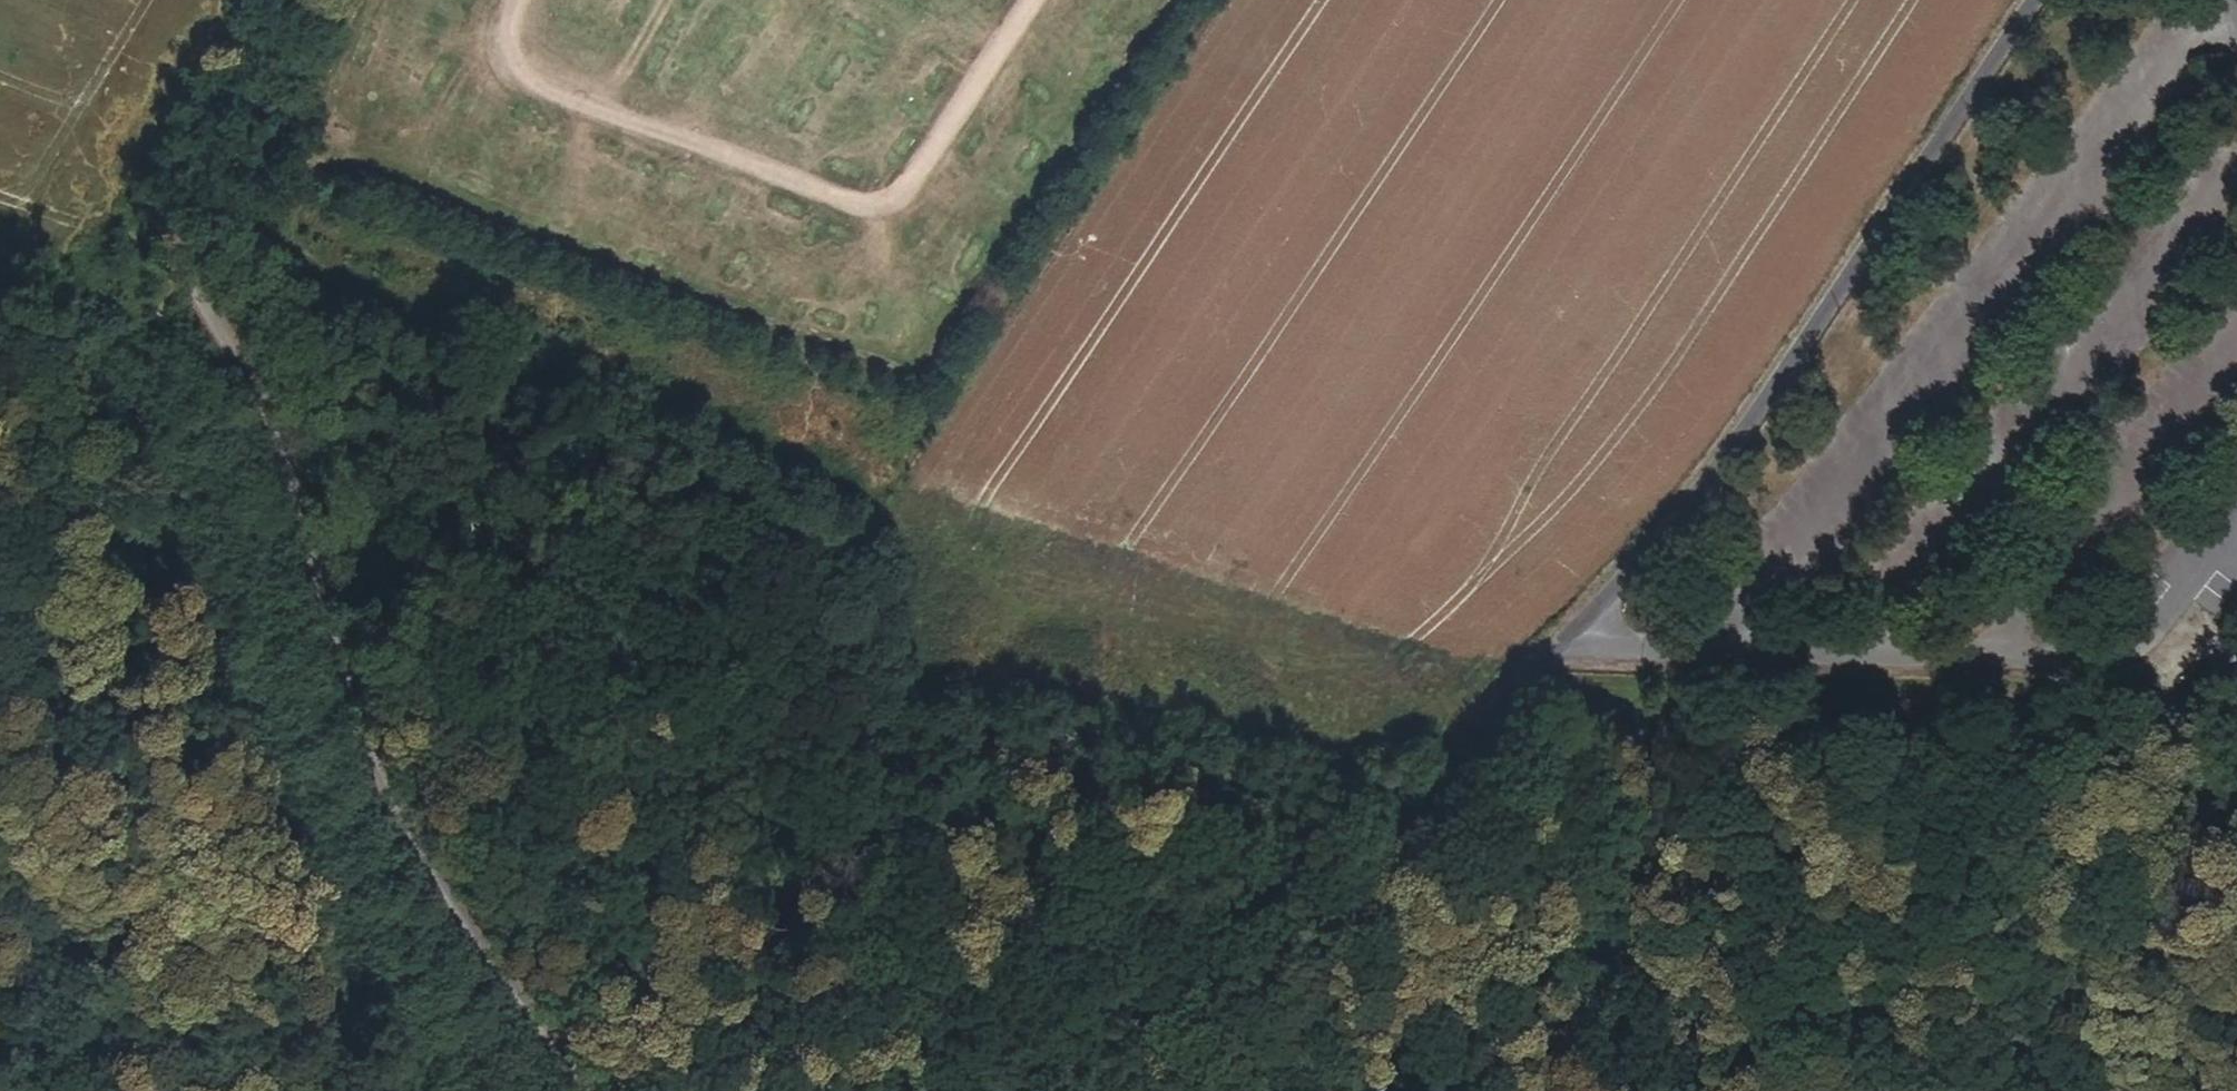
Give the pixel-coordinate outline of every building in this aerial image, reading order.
[(1147,0),(1110,0),(1138,15),(1147,0)]
